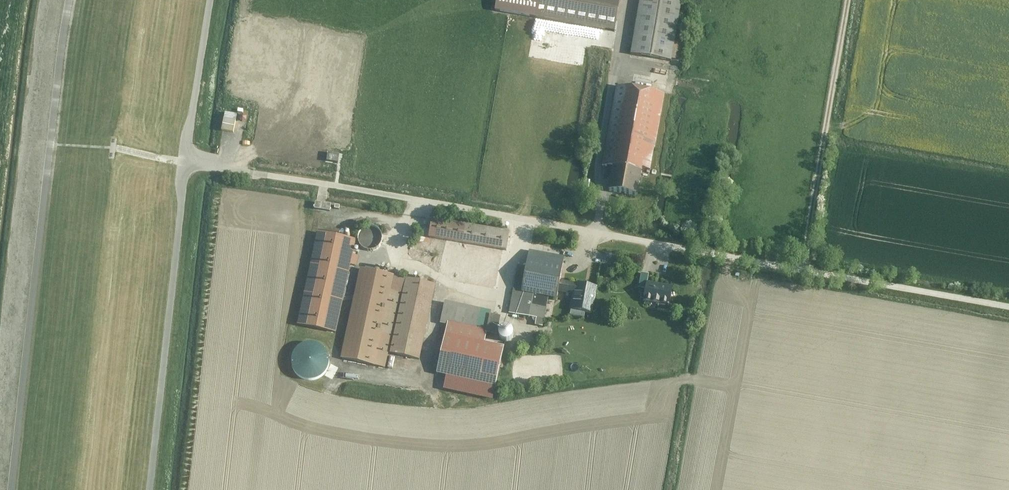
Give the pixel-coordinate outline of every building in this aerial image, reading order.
[(622,0),(541,0),(538,17),(617,31),(622,0)] [(670,0),(643,0),(633,54),(674,61),(684,2),(670,0)] [(653,176),(667,95),(616,86),(602,167),(615,170),(646,176),(653,176)] [(615,170),(611,193),(642,198),(646,176),(615,170)] [(36,188),(34,190),(39,196),(46,191),(39,182),(34,186),(36,188)] [(331,211),(332,201),(315,199),(314,208),(331,211)] [(509,252),(512,232),(434,220),(431,238),(436,239),(435,249),(460,253),(500,260),(504,251),(509,252)] [(382,242),(383,238),(382,234),(379,230),(376,227),(371,227),(367,227),(363,230),(361,234),(360,238),(361,243),(363,246),(367,249),(371,250),(376,249),(380,246),(382,242)] [(357,240),(318,232),(297,323),(336,332),(357,240)] [(431,257),(433,253),(433,249),(431,245),(428,242),(424,241),(420,242),(416,244),(414,248),(414,252),(416,256),(419,259),(423,260),(427,259),(431,257)] [(567,258),(530,252),(525,276),(523,294),(548,298),(560,299),(561,293),(563,281),(567,258)] [(455,277),(496,285),(500,260),(460,253),(455,277)] [(407,280),(363,271),(344,359),(388,368),(392,353),(407,280)] [(525,276),(514,274),(508,313),(545,319),(548,298),(523,294),(525,276)] [(423,359),(438,286),(407,280),(392,353),(423,359)] [(595,315),(599,286),(563,281),(561,293),(574,294),(571,311),(595,315)] [(673,304),(676,286),(649,282),(646,301),(673,304)] [(492,313),(447,304),(444,319),(448,320),(489,328),(492,313)] [(489,328),(448,320),(438,375),(446,376),(493,385),(496,386),(503,349),(486,345),(489,328)] [(17,334),(25,338),(30,328),(22,324),(17,334)] [(294,356),(295,362),(298,367),(302,371),(308,374),(314,374),(320,372),(325,369),(328,364),(329,358),(329,352),(327,347),(322,342),(318,340),(312,339),(307,340),(302,342),(298,346),(296,350),(294,356)] [(493,385),(446,376),(443,390),(490,398),(493,385)]
